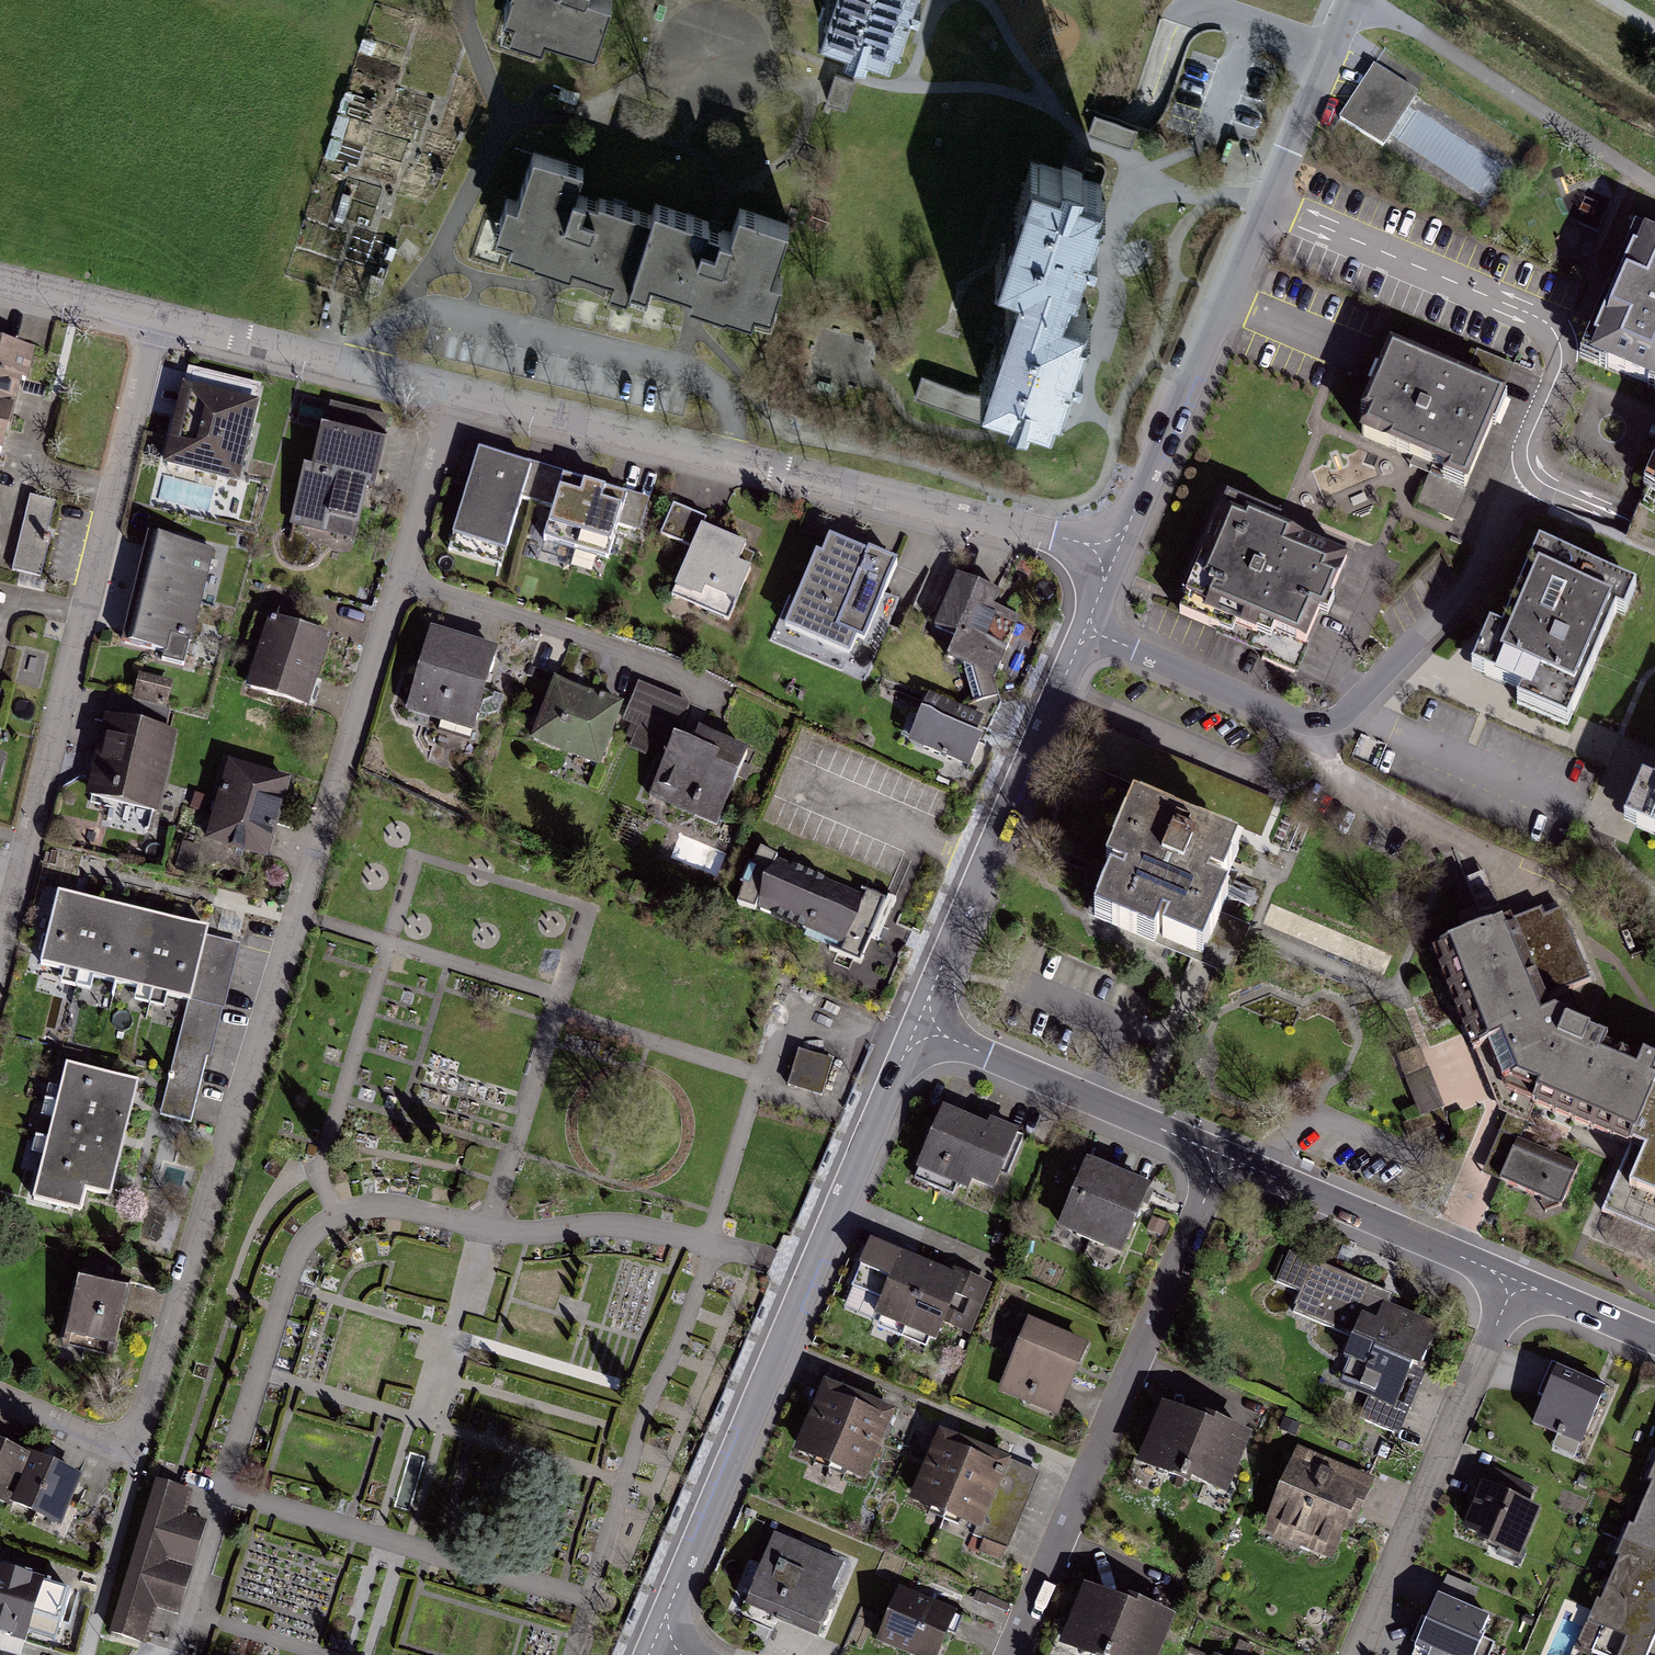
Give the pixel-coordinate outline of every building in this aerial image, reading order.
[(507,15),(517,18),(512,34),(544,44),(547,35),(597,51),(613,1),(608,0),(511,0),(507,15)] [(811,19),(885,45),(901,0),(818,0),(811,19)] [(1377,55),(1341,111),(1386,140),(1422,84),(1377,55)] [(584,169),(534,153),(518,201),(508,198),(495,238),(512,244),(509,253),(556,268),(645,297),(649,285),(701,302),(757,320),(788,225),(740,210),(734,229),(657,204),(651,223),(575,198),(584,169)] [(1098,191),(1028,168),(992,272),(1020,282),(982,395),(1052,419),(1089,308),(1062,299),(1098,191)] [(1633,230),(1581,357),(1654,391),(1654,239),(1633,230)] [(0,337),(0,449),(5,450),(23,375),(28,377),(36,346),(0,337)] [(1502,394),(1385,344),(1350,426),(1466,476),(1502,394)] [(258,402),(185,385),(172,440),(166,465),(239,483),(258,402)] [(388,418),(329,403),(314,464),(304,461),(288,522),(357,540),(388,418)] [(534,468),(480,452),(453,543),(507,559),(534,468)] [(1643,491),(1654,496),(1654,462),(1643,491)] [(1417,502),(1453,516),(1463,492),(1428,478),(1417,502)] [(630,500),(566,482),(547,544),(612,563),(630,500)] [(55,500),(31,494),(13,569),(21,571),(40,575),(49,540),(47,536),(55,500)] [(1348,557),(1222,506),(1179,611),(1305,662),(1348,557)] [(218,546),(160,531),(146,585),(132,639),(165,647),(163,655),(184,660),(189,640),(193,641),(218,546)] [(754,553),(699,532),(675,595),(730,616),(754,553)] [(894,562),(824,535),(787,630),(857,657),(894,562)] [(1630,580),(1534,541),(1481,671),(1523,688),(1514,709),(1568,731),(1630,580)] [(1028,614),(959,583),(930,646),(999,677),(1028,614)] [(329,638),(269,621),(250,687),(309,704),(314,690),(329,638)] [(498,654),(430,632),(406,706),(474,728),(498,654)] [(620,709),(552,684),(533,738),(601,763),(620,709)] [(984,720),(988,709),(930,689),(926,700),(984,720)] [(985,728),(924,705),(909,744),(970,768),(985,728)] [(1261,833),(1275,799),(1080,717),(1065,751),(1261,833)] [(176,734),(105,718),(85,808),(155,824),(176,734)] [(748,753),(688,727),(657,799),(716,825),(748,753)] [(288,777),(227,760),(204,839),(266,856),(288,777)] [(1654,781),(1642,775),(1623,819),(1654,833),(1654,779),(1654,781)] [(1240,848),(1136,807),(1093,913),(1201,959),(1200,959),(1221,911),(1234,877),(1227,875),(1232,864),(1240,848)] [(887,909),(784,862),(760,915),(825,945),(863,962),(877,931),(887,909)] [(210,923),(54,885),(36,959),(191,997),(207,935),(210,923)] [(1437,951),(1502,1108),(1526,1118),(1534,1102),(1631,1140),(1603,1214),(1654,1235),(1654,1068),(1552,1026),(1555,1018),(1547,1002),(1595,983),(1562,909),(1542,918),(1539,912),(1437,951)] [(1221,911),(1200,959),(1230,971),(1250,923),(1221,911)] [(240,944),(207,935),(191,997),(162,1113),(191,1120),(208,1054),(211,1055),(240,944)] [(1399,1060),(1421,1118),(1444,1110),(1422,1051),(1399,1060)] [(800,1053),(789,1086),(822,1096),(832,1063),(800,1053)] [(140,1078),(67,1060),(32,1197),(80,1209),(86,1188),(111,1195),(140,1078)] [(1002,1205),(1028,1138),(938,1104),(912,1171),(1002,1205)] [(1579,1167),(1520,1144),(1505,1183),(1564,1206),(1579,1167)] [(1151,1181),(1081,1152),(1050,1225),(1121,1254),(1145,1196),(1151,1181)] [(962,1275),(895,1247),(867,1317),(933,1344),(962,1275)] [(1290,1319),(1343,1341),(1386,1303),(1387,1294),(1314,1262),(1290,1319)] [(128,1284),(79,1272),(61,1344),(110,1356),(128,1284)] [(1447,1330),(1386,1303),(1343,1341),(1338,1355),(1348,1360),(1336,1388),(1366,1402),(1357,1421),(1397,1439),(1447,1330)] [(1089,1344),(1026,1319),(996,1393),(1060,1418),(1089,1344)] [(1609,1393),(1555,1370),(1550,1382),(1530,1427),(1584,1450),(1609,1393)] [(898,1414),(820,1382),(790,1455),(868,1487),(898,1414)] [(1254,1436),(1157,1399),(1132,1466),(1228,1503),(1254,1436)] [(1009,1456),(934,1424),(902,1498),(977,1530),(1009,1456)] [(1374,1480),(1297,1446),(1258,1531),(1335,1566),(1374,1480)] [(0,1449),(0,1504),(9,1508),(29,1461),(0,1449)] [(1619,1542),(1654,1558),(1654,1457),(1619,1542)] [(80,1484),(29,1461),(9,1508),(60,1530),(80,1484)] [(1541,1496),(1480,1471),(1454,1535),(1524,1564),(1543,1517),(1534,1513),(1541,1496)] [(196,1493),(157,1481),(114,1621),(149,1632),(154,1615),(157,1605),(180,1612),(208,1520),(189,1514),(196,1493)] [(847,1561),(768,1531),(739,1604),(818,1635),(847,1561)] [(1654,1643),(1654,1558),(1619,1542),(1582,1620),(1597,1627),(1585,1654),(1586,1654),(1649,1654),(1654,1643)] [(25,1639),(28,1627),(57,1635),(71,1588),(43,1579),(44,1576),(0,1563),(0,1632),(25,1639)] [(1078,1578),(1052,1645),(1078,1654),(1158,1654),(1173,1614),(1078,1578)] [(895,1582),(870,1641),(902,1654),(942,1654),(961,1610),(895,1582)] [(1434,1597),(1410,1650),(1420,1654),(1495,1654),(1499,1645),(1483,1638),(1490,1623),(1434,1597)]
